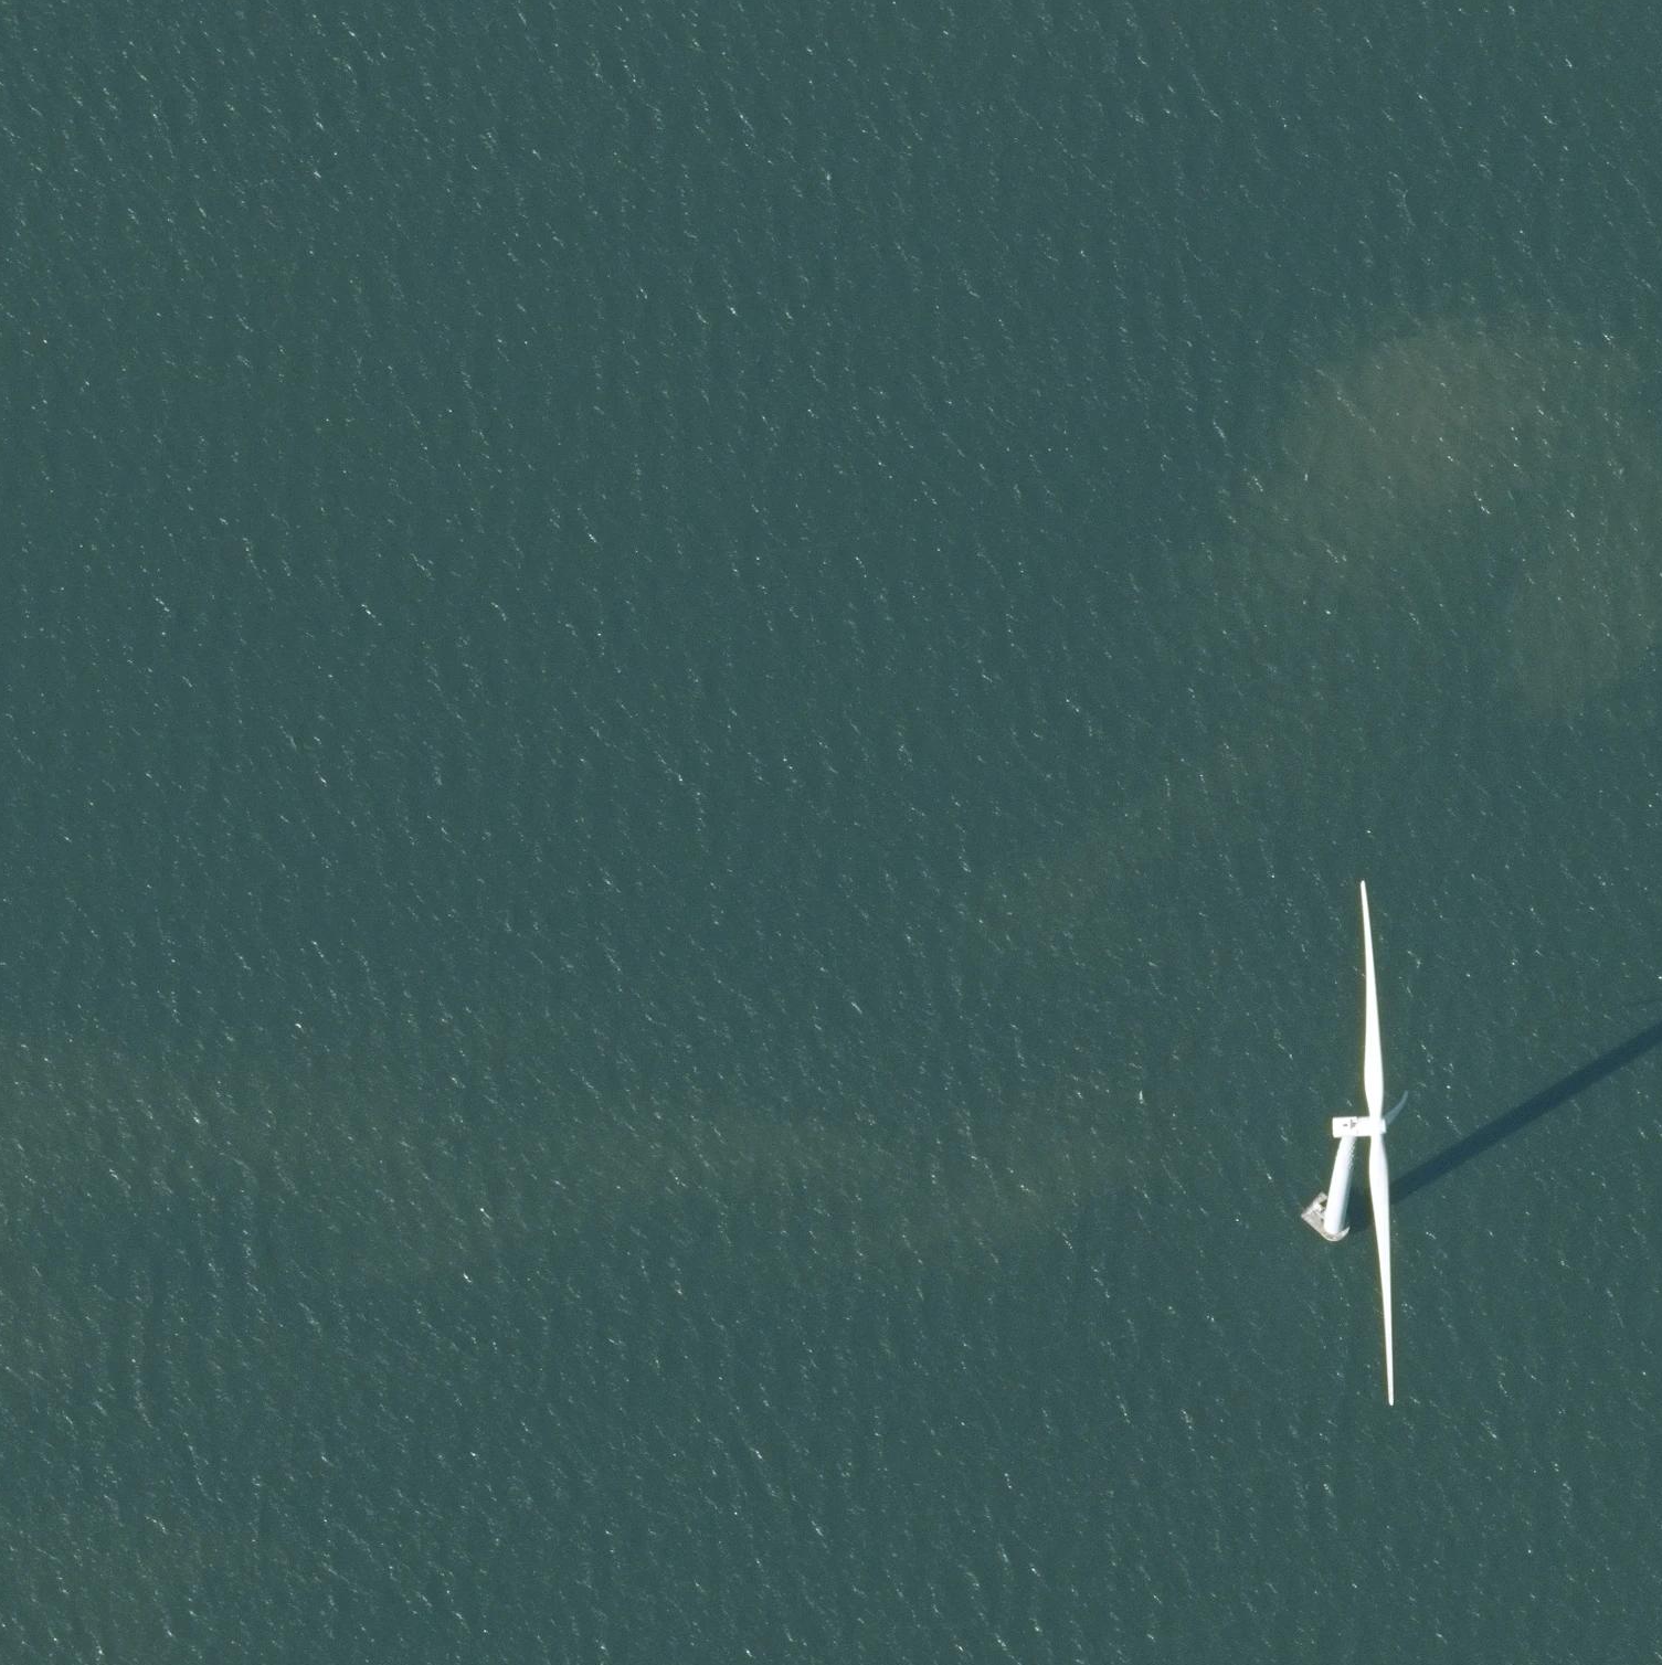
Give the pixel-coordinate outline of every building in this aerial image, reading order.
[(1324,1228),(1323,1232),(1324,1235),(1326,1238),(1329,1240),(1333,1241),(1337,1240),(1340,1238),(1342,1235),(1343,1231),(1342,1227),(1340,1224),(1337,1222),(1333,1221),(1329,1222),(1326,1224),(1324,1228)]
